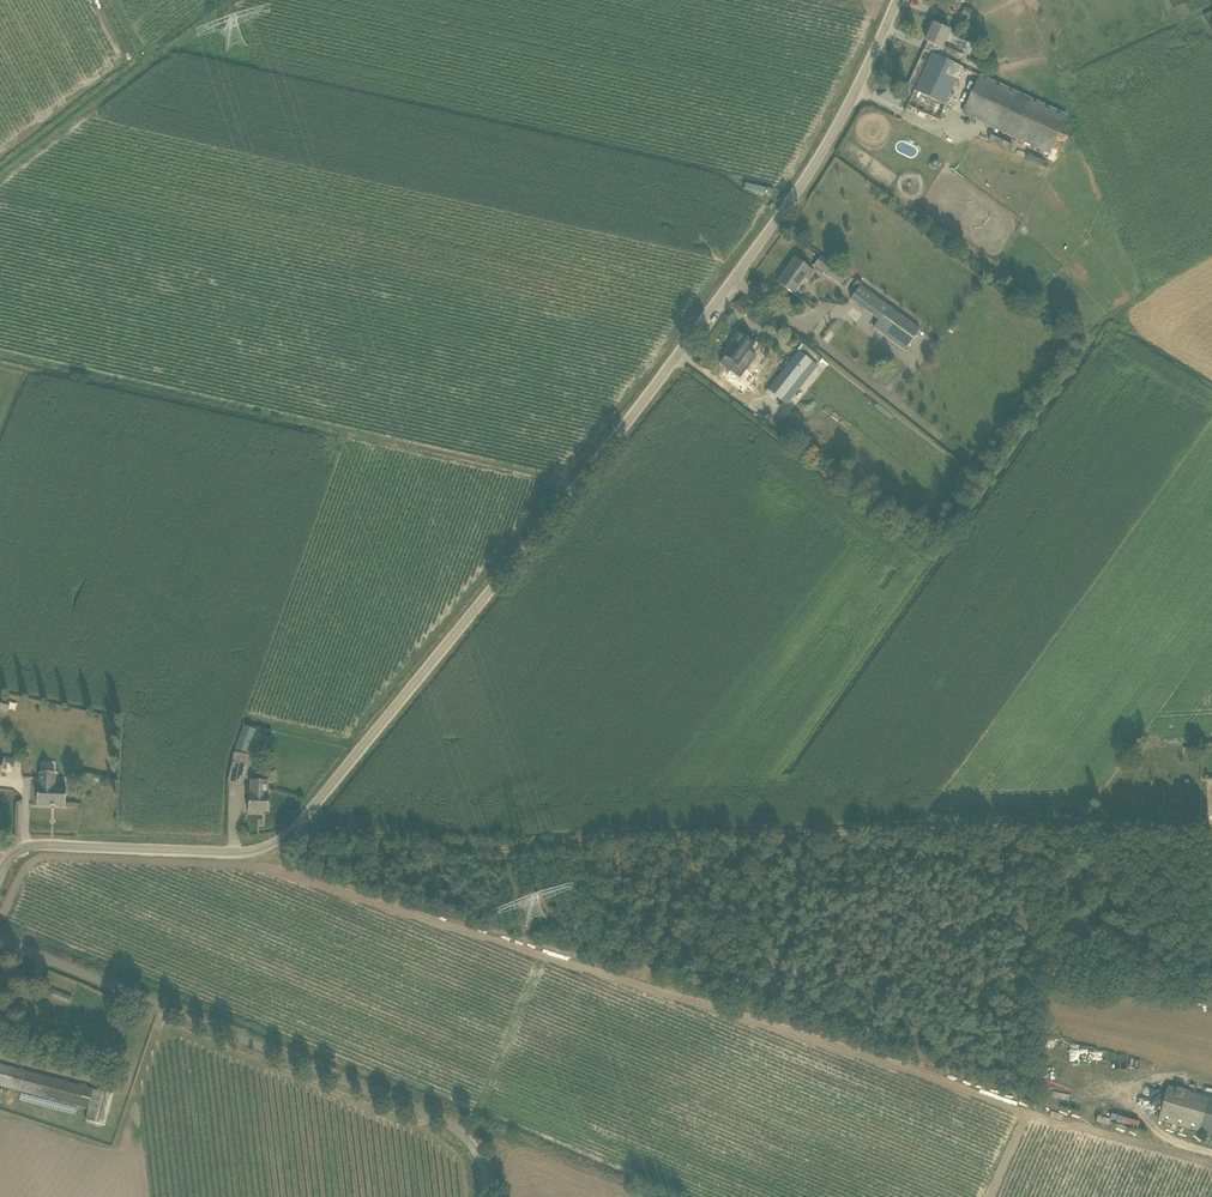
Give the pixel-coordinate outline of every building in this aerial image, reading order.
[(928,43),(924,50),(959,67),(964,56),(943,46),(949,32),(934,24),(933,26),(931,26),(928,32),(930,33),(926,42),(928,43)] [(914,91),(908,105),(938,120),(962,68),(959,67),(924,50),(907,88),(914,91)] [(1067,115),(996,83),(979,75),(961,115),(1049,155),(1067,115)] [(841,284),(846,276),(821,258),(815,265),(841,284)] [(814,273),(794,259),(777,282),(794,294),(805,280),(808,282),(814,273)] [(905,351),(910,343),(920,330),(860,286),(850,299),(879,320),(873,328),(905,351)] [(754,344),(740,333),(724,355),(738,365),(754,344)] [(804,355),(809,348),(805,345),(800,351),(804,355)] [(786,405),(818,366),(804,355),(800,351),(768,390),(786,405)] [(794,433),(773,417),(766,426),(787,442),(794,433)] [(245,727),(240,741),(249,745),(254,731),(245,727)] [(229,782),(243,785),(249,756),(234,753),(229,782)] [(55,774),(44,774),(40,774),(39,787),(38,787),(37,806),(50,806),(55,807),(55,806),(65,807),(66,788),(55,788),(55,774)] [(269,812),(269,796),(269,795),(268,795),(268,781),(250,781),(250,795),(250,812),(269,812)] [(81,1107),(89,1109),(86,1121),(105,1126),(113,1095),(95,1090),(52,1078),(0,1065),(0,1086),(31,1094),(26,1111),(42,1115),(46,1098),(81,1107)] [(1168,1086),(1159,1118),(1211,1134),(1211,1099),(1168,1086)]
